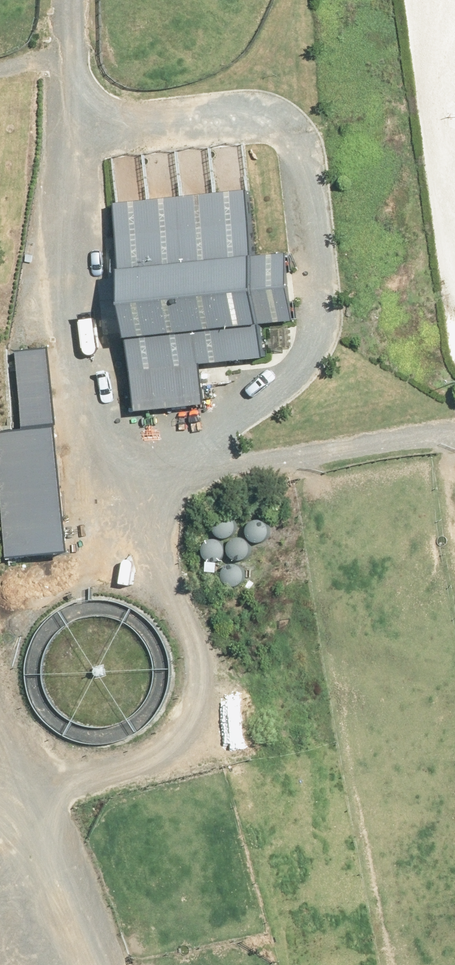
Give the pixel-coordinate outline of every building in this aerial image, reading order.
[(126,194),(141,398),(205,393),(202,359),(265,354),(252,185),(126,194)] [(9,549),(74,541),(48,341),(13,345),(22,419),(0,422),(0,477),(9,549)]
